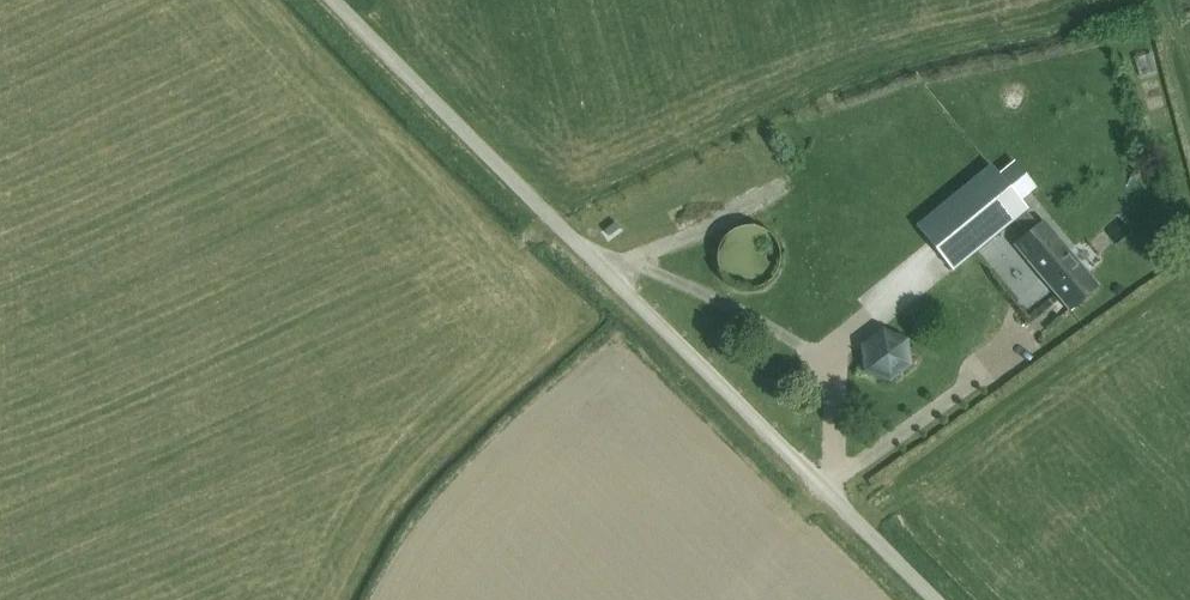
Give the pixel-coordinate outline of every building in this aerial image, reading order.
[(1140,76),(1154,73),(1147,47),(1133,51),(1140,76)] [(990,165),(915,227),(952,272),(1027,210),(990,165)] [(1097,289),(1057,238),(1044,223),(1015,246),(1067,313),(1097,289)] [(760,286),(771,279),(778,268),(780,255),(776,243),(768,233),(758,227),(747,226),(735,228),(726,235),(719,244),(716,255),(718,268),(725,279),(735,286),(747,289),(760,286)] [(871,370),(909,362),(903,331),(865,339),(871,370)]
